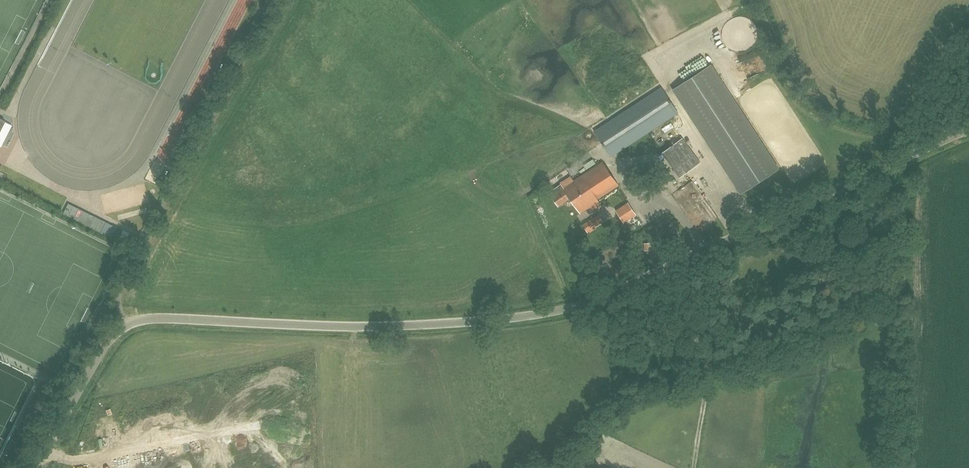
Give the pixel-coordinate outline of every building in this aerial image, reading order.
[(673,88),(741,194),(779,170),(710,64),(673,88)] [(595,131),(611,156),(678,113),(661,88),(595,131)] [(680,177),(685,173),(700,162),(682,138),(663,152),(680,177)] [(602,161),(564,188),(560,183),(551,191),(554,195),(552,196),(559,206),(570,197),(580,213),(591,206),(593,210),(601,204),(597,199),(618,185),(602,161)] [(68,217),(70,214),(74,206),(68,203),(68,205),(64,211),(63,214),(68,217)] [(636,215),(628,203),(616,210),(624,222),(636,215)] [(74,220),(79,209),(74,206),(70,214),(68,217),(74,220)] [(74,220),(79,222),(85,211),(79,209),(74,220)] [(90,214),(85,211),(79,222),(85,225),(90,214)] [(85,225),(90,228),(95,217),(90,214),(85,225)] [(583,225),(587,231),(603,222),(598,215),(583,225)] [(101,219),(95,217),(90,228),(96,230),(101,219)] [(101,233),(102,231),(106,222),(101,219),(96,230),(101,233)] [(106,222),(101,233),(112,238),(117,228),(106,222)]
